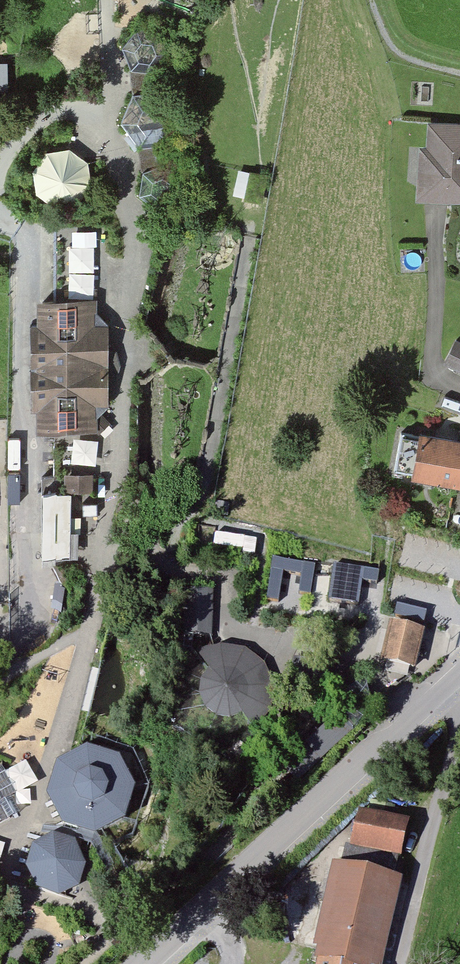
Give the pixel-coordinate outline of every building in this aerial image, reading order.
[(131,69),(152,72),(168,54),(161,31),(137,28),(122,47),(131,69)] [(154,145),(170,99),(140,89),(124,135),(154,145)] [(459,202),(459,120),(430,118),(428,140),(420,140),(415,198),(459,202)] [(32,169),(36,193),(55,205),(79,203),(92,183),(89,161),(70,147),(46,150),(32,169)] [(143,170),(139,195),(159,211),(181,199),(183,174),(163,162),(143,170)] [(265,173),(249,170),(244,199),(260,202),(265,173)] [(98,225),(56,225),(56,294),(98,294),(98,225)] [(37,429),(98,430),(99,414),(109,403),(109,364),(109,323),(97,324),(97,298),(39,298),(39,320),(32,320),(31,406),(37,406),(37,429)] [(449,358),(459,363),(459,335),(449,358)] [(459,487),(459,442),(421,433),(411,476),(459,487)] [(92,473),(65,472),(64,491),(43,490),(41,555),(68,556),(70,504),(70,492),(81,493),(91,493),(92,473)] [(459,621),(459,541),(437,539),(437,538),(399,533),(390,612),(459,621)] [(272,558),(266,600),(278,602),(283,572),(301,575),(298,594),(311,596),(315,565),(272,558)] [(334,566),(329,601),(357,605),(361,581),(376,583),(378,572),(334,566)] [(185,637),(213,637),(212,591),(184,591),(185,637)] [(381,660),(415,669),(424,631),(390,623),(381,660)] [(195,652),(207,670),(199,680),(197,695),(203,706),(214,716),(229,718),(241,713),(252,728),(270,708),(272,686),(262,660),(253,654),(243,647),(219,643),(195,652)] [(64,826),(98,835),(127,819),(137,788),(121,757),(89,747),(57,763),(53,779),(49,795),(64,826)] [(16,794),(2,769),(0,770),(0,803),(16,794)] [(411,822),(359,811),(344,866),(333,863),(311,957),(318,960),(317,963),(382,963),(403,880),(397,877),(411,822)] [(76,841),(54,835),(32,845),(27,867),(37,888),(61,895),(80,885),(87,862),(76,841)]
